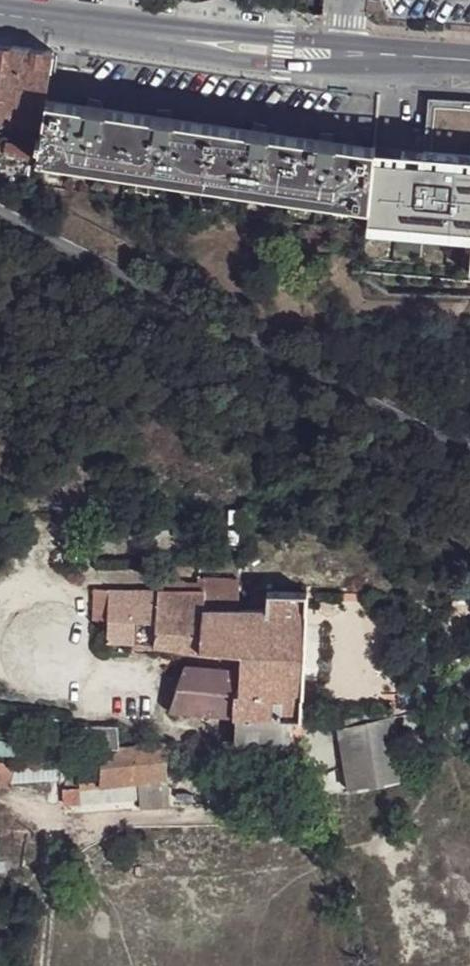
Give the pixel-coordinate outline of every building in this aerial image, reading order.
[(13,122),(23,47),(0,45),(0,120),(13,122)] [(23,47),(13,122),(42,125),(46,101),(52,52),(23,47)] [(89,98),(87,107),(101,108),(101,102),(89,98)] [(373,157),(368,209),(367,225),(416,227),(416,237),(450,238),(450,228),(469,229),(469,102),(426,99),(422,153),(421,162),(400,160),(373,157)] [(41,131),(36,161),(201,185),(210,124),(170,119),(156,117),(101,108),(87,107),(46,101),(42,125),(41,131)] [(158,109),(156,117),(170,119),(171,112),(158,109)] [(253,122),(251,130),(265,133),(266,127),(253,122)] [(265,133),(251,130),(210,124),(201,185),(368,209),(373,157),(374,149),(333,143),(318,140),(265,133)] [(321,133),(318,140),(333,143),(334,137),(321,133)] [(400,151),(400,160),(421,162),(422,153),(400,151)] [(6,202),(9,180),(0,178),(0,198),(6,202)] [(416,227),(367,225),(365,235),(416,237),(416,227)] [(450,228),(450,238),(469,239),(469,229),(450,228)] [(17,565),(30,566),(31,553),(18,552),(17,565)] [(197,584),(197,591),(204,591),(203,610),(238,610),(239,578),(197,576),(197,584)] [(109,589),(107,644),(154,645),(199,651),(241,653),(243,610),(238,610),(203,610),(204,591),(197,591),(183,591),(109,589)] [(301,718),(308,593),(267,592),(266,610),(243,610),(241,653),(240,669),(239,694),(235,694),(234,716),(234,717),(236,717),(294,717),(301,718)] [(185,664),(170,710),(234,716),(235,694),(239,694),(240,669),(185,664)] [(400,741),(402,751),(416,743),(419,749),(435,740),(444,753),(469,736),(465,706),(434,722),(426,726),(400,741)] [(0,710),(0,738),(15,743),(17,725),(19,713),(0,710)] [(421,716),(426,726),(434,722),(430,712),(421,716)] [(338,728),(349,790),(406,778),(402,751),(400,741),(396,716),(338,728)] [(236,717),(234,741),(294,742),(294,717),(236,717)] [(63,789),(64,805),(142,799),(142,808),(168,806),(166,780),(167,779),(168,741),(119,747),(118,725),(85,726),(82,758),(101,759),(100,771),(81,770),(80,788),(63,789)] [(207,740),(204,756),(221,755),(216,740),(207,740)] [(293,755),(294,742),(234,741),(216,740),(221,755),(223,756),(293,755)] [(11,787),(12,784),(56,781),(55,764),(16,767),(0,764),(0,785),(11,787)]
